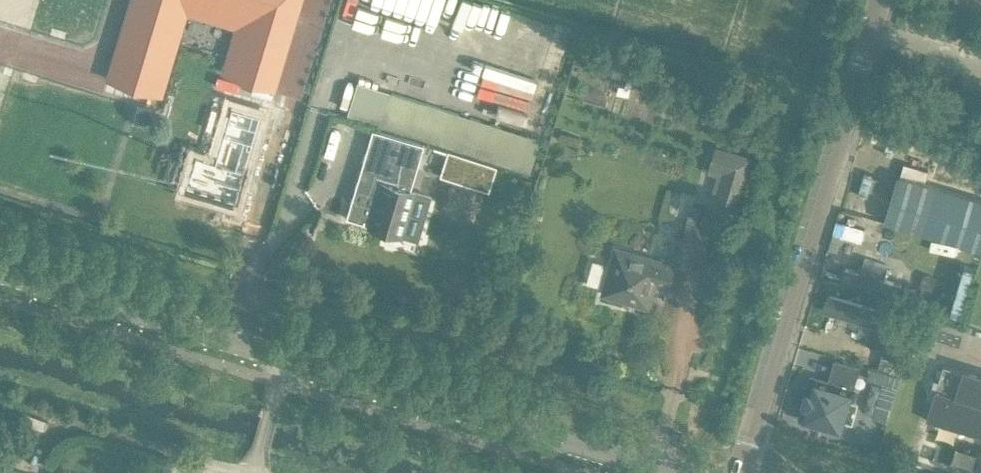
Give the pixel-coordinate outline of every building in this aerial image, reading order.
[(112,68),(158,82),(182,2),(244,20),(227,74),(273,88),(299,0),(133,0),(112,68)] [(615,81),(615,83),(615,84),(616,84),(617,84),(619,85),(619,86),(618,91),(618,92),(619,92),(619,93),(622,94),(623,94),(624,94),(626,95),(628,95),(629,95),(630,93),(631,89),(631,87),(632,85),(632,84),(633,82),(634,79),(633,78),(630,77),(630,76),(629,77),(629,76),(628,75),(626,75),(625,75),(623,74),(622,74),(620,74),(619,73),(618,73),(617,74),(617,76),(617,74),(616,78),(615,79),(615,80),(615,81)] [(357,82),(346,116),(528,172),(539,139),(536,138),(510,130),(357,82)] [(194,155),(185,187),(235,202),(244,170),(252,142),(260,115),(230,106),(229,109),(223,133),(222,133),(213,161),(197,156),(194,155)] [(371,129),(353,191),(345,218),(367,225),(366,228),(380,232),(381,230),(399,235),(411,193),(408,192),(413,175),(422,145),(371,129)] [(715,145),(707,172),(716,175),(711,196),(738,204),(752,156),(715,145)] [(447,150),(439,175),(488,190),(495,165),(447,150)] [(900,176),(886,222),(980,250),(980,200),(900,176)] [(703,254),(709,232),(686,224),(679,247),(703,254)] [(670,289),(677,264),(663,260),(663,262),(615,249),(603,293),(649,306),(655,285),(670,289)] [(887,265),(865,259),(861,272),(844,268),(840,281),(880,292),(887,265)] [(883,348),(878,367),(898,373),(909,337),(890,331),(895,314),(829,294),(824,311),(871,325),(865,343),(883,348)] [(844,419),(852,421),(857,402),(850,400),(860,367),(836,360),(829,382),(813,377),(810,388),(806,387),(801,405),(806,406),(802,417),(841,428),(844,419)] [(960,368),(960,369),(963,370),(959,384),(940,378),(945,363),(944,363),(927,418),(980,434),(980,374),(960,368)]
